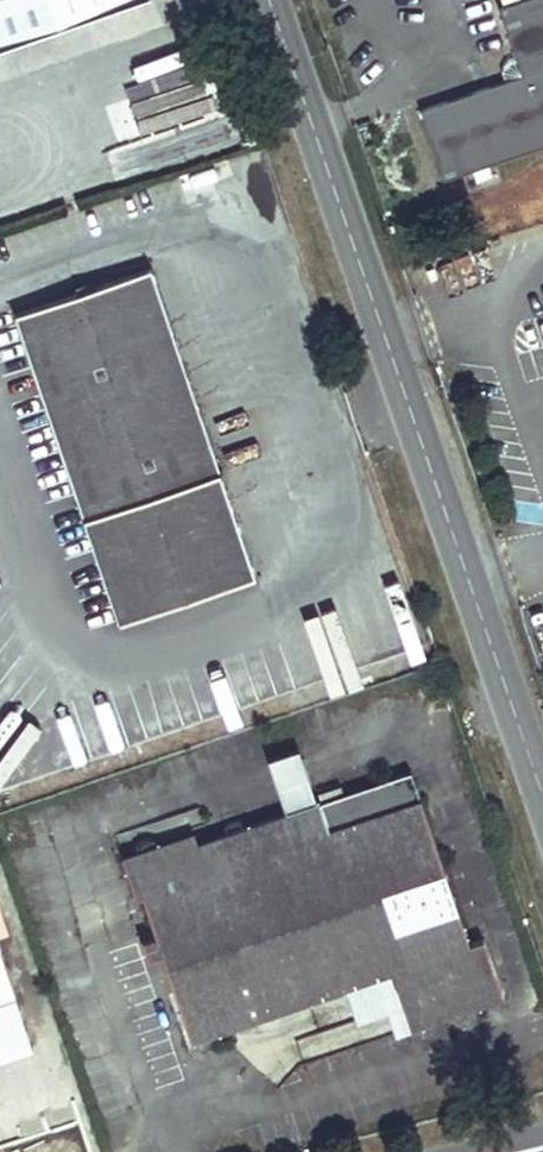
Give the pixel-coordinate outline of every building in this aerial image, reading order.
[(127,0),(0,0),(0,45),(127,0)] [(420,108),(444,178),(542,144),(542,0),(515,0),(503,4),(499,6),(516,57),(522,73),(505,79),(420,108)] [(502,69),(505,79),(522,73),(516,57),(507,60),(502,69)] [(250,211),(245,195),(230,199),(235,216),(250,211)] [(256,575),(152,268),(17,314),(53,421),(63,450),(120,620),(256,575)] [(63,450),(53,421),(40,425),(50,454),(63,450)] [(194,833),(129,854),(191,1039),(345,988),(392,973),(403,1005),(411,1028),(451,1015),(466,1024),(475,1007),(503,998),(484,939),(471,943),(422,798),(331,828),(321,801),(198,842),(194,833)] [(0,950),(0,1003),(16,997),(0,950)] [(392,973),(345,988),(357,1020),(388,1010),(403,1005),(392,973)] [(403,1005),(388,1010),(396,1033),(411,1028),(403,1005)]
